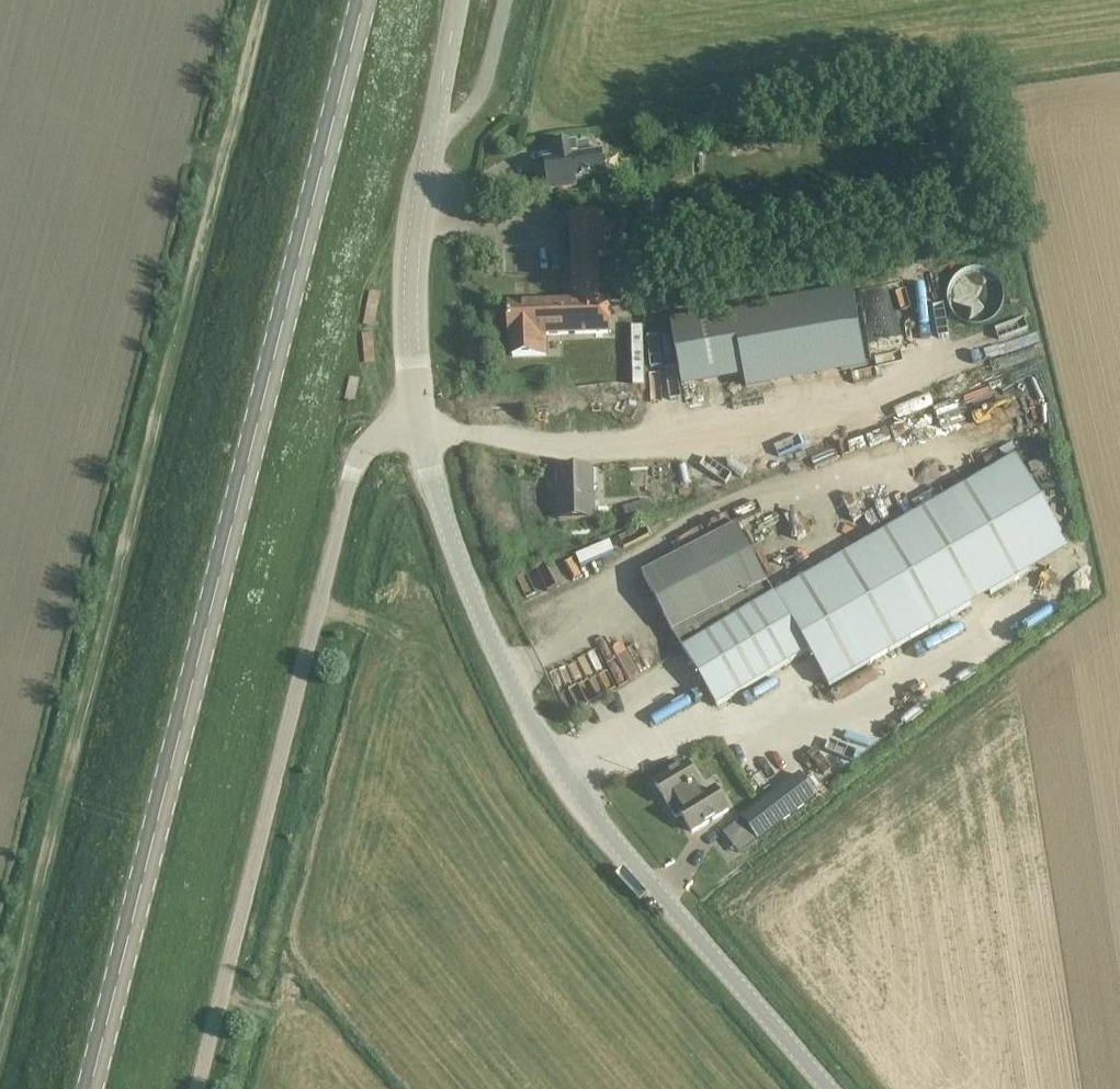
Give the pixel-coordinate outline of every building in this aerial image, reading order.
[(591,156),(589,142),(550,148),(552,162),(546,163),(550,191),(575,187),(575,181),(605,176),(602,154),(591,156)] [(626,173),(612,176),(613,186),(628,183),(626,173)] [(603,256),(602,217),(572,217),(574,303),(510,305),(510,335),(512,335),(512,356),(545,356),(544,334),(610,332),(610,302),(599,302),(598,256),(603,256)] [(924,279),(908,281),(912,305),(928,303),(924,279)] [(671,324),(674,342),(682,385),(744,374),(746,387),(866,366),(852,291),(671,324)] [(649,346),(648,324),(630,325),(631,385),(661,384),(660,346),(649,346)] [(567,370),(553,370),(553,382),(567,381),(567,370)] [(594,519),(592,468),(558,469),(559,520),(594,519)] [(775,596),(685,650),(717,707),(736,696),(809,653),(830,689),(1033,571),(980,479),(776,596),(775,596)] [(654,518),(649,501),(624,508),(628,525),(654,518)] [(662,564),(643,575),(685,650),(775,596),(768,584),(738,526),(662,564)] [(674,773),(655,784),(667,805),(675,818),(681,814),(692,832),(711,821),(729,810),(716,788),(707,793),(690,764),(674,773)] [(759,840),(816,797),(800,776),(743,819),(759,840)]
